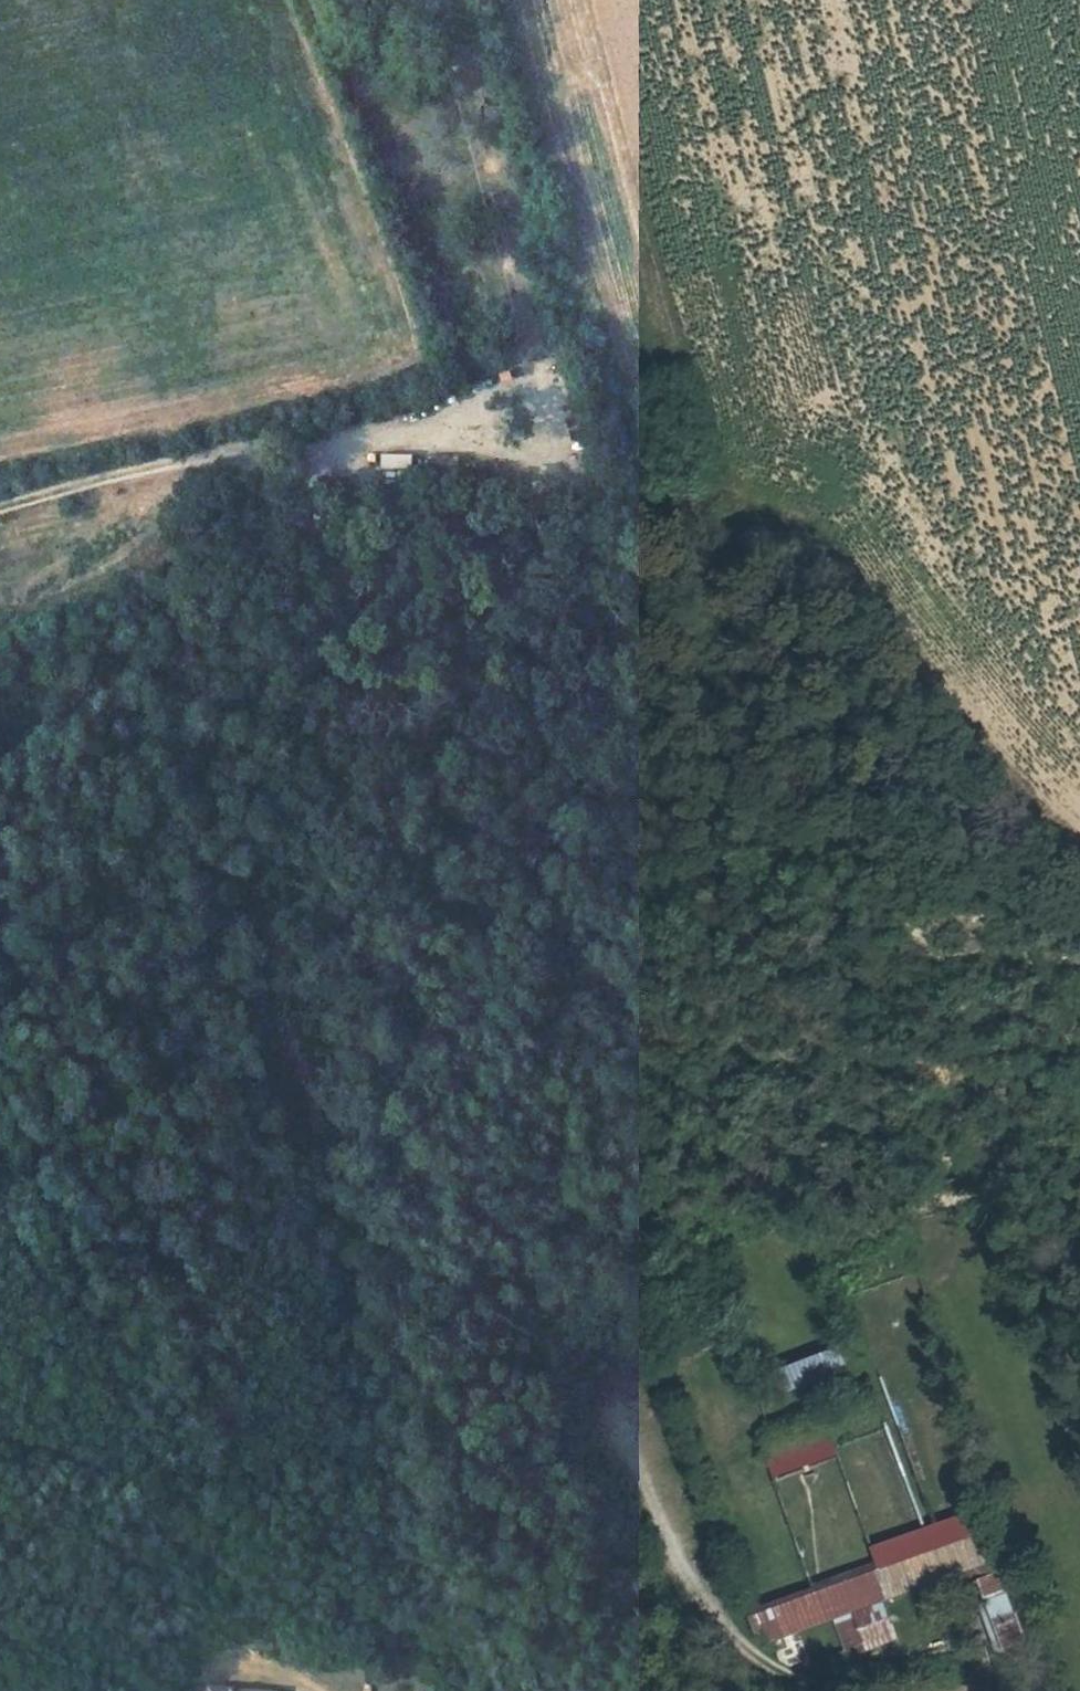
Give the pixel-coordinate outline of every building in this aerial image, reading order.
[(769,1368),(780,1397),(847,1372),(836,1343),(769,1368)] [(769,1475),(835,1458),(828,1431),(762,1448),(769,1475)] [(762,1641),(833,1620),(843,1653),(893,1638),(881,1595),(979,1567),(963,1513),(866,1541),(875,1570),(751,1606),(762,1641)] [(970,1577),(993,1648),(1021,1640),(999,1568),(970,1577)]
